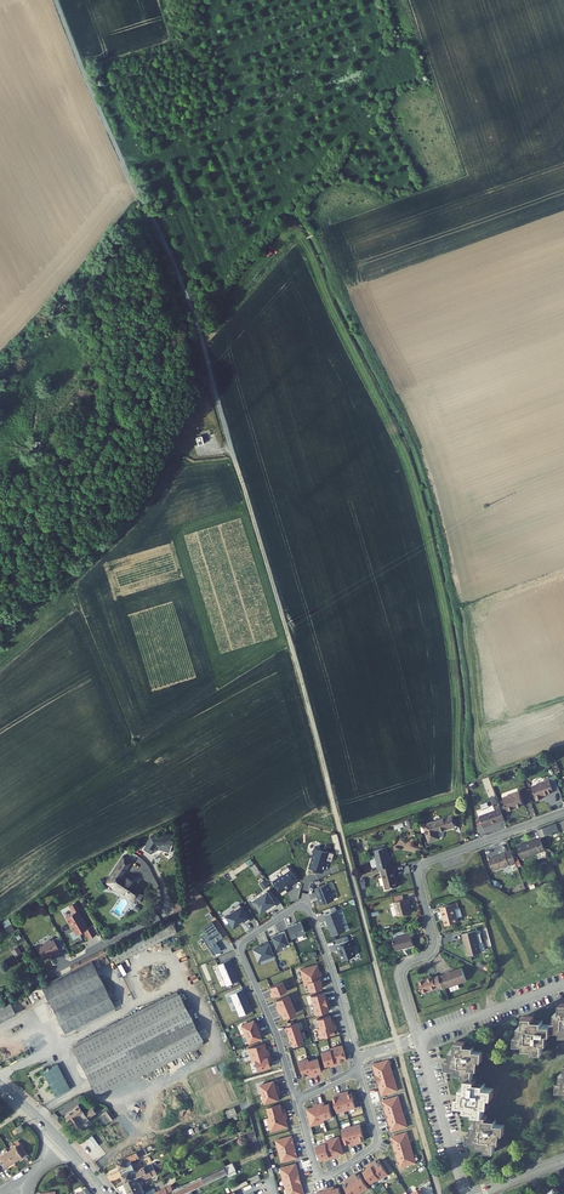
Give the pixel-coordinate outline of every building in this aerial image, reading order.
[(542,796),(554,791),(549,778),(544,779),(545,782),(532,787),(536,798),(537,800),(543,798),(542,796)] [(520,792),(504,798),(508,811),(524,805),(520,792)] [(505,820),(499,805),(494,807),(495,810),(480,816),(481,819),(483,825),(484,828),(505,820)] [(495,810),(494,807),(493,806),(490,807),(490,808),(478,812),(480,816),(495,810)] [(451,816),(424,825),(429,841),(439,838),(437,832),(455,826),(451,816)] [(538,830),(540,838),(556,832),(553,825),(538,830)] [(144,844),(153,850),(156,845),(171,844),(170,833),(150,836),(144,844)] [(545,850),(540,838),(517,846),(522,858),(545,850)] [(381,869),(391,867),(386,848),(385,848),(385,845),(381,846),(382,849),(374,851),(379,870),(381,869)] [(313,856),(309,870),(317,872),(318,870),(322,872),(326,860),(332,862),(334,853),(328,851),(327,852),(321,851),(322,849),(315,847),(312,856),(313,856)] [(515,863),(511,851),(505,853),(497,855),(489,858),(494,870),(515,863)] [(123,857),(108,879),(114,883),(112,886),(137,902),(145,890),(122,875),(131,862),(123,857)] [(282,875),(272,882),(282,896),(288,892),(286,889),(298,881),(288,866),(280,871),(282,875)] [(391,867),(381,869),(386,889),(398,886),(394,872),(396,871),(394,866),(391,867)] [(314,888),(316,894),(317,894),(318,897),(320,904),(333,900),(327,883),(314,888)] [(276,905),(267,891),(252,900),(260,912),(266,909),(268,911),(276,905)] [(395,902),(398,916),(411,913),(409,904),(410,904),(409,899),(395,902)] [(88,939),(99,933),(94,925),(88,928),(78,910),(80,909),(76,902),(69,906),(73,913),(66,918),(74,931),(70,934),(73,940),(78,937),(77,935),(84,931),(88,939)] [(441,907),(445,925),(459,922),(455,909),(459,908),(458,903),(441,907)] [(233,927),(240,923),(243,921),(245,924),(250,920),(239,904),(233,909),(234,911),(226,916),(233,927)] [(324,915),(328,926),(329,926),(330,929),(329,929),(332,936),(345,931),(337,910),(324,915)] [(211,921),(202,927),(204,931),(201,933),(209,947),(209,946),(213,944),(212,942),(215,940),(221,936),(211,921)] [(287,927),(292,938),(305,933),(301,922),(287,927)] [(463,934),(468,956),(481,952),(476,931),(463,934)] [(289,944),(284,932),(271,936),(276,948),(289,944)] [(414,946),(411,934),(393,939),(395,950),(405,947),(405,948),(414,946)] [(45,944),(37,949),(44,960),(51,955),(50,955),(53,953),(54,954),(60,951),(53,939),(51,941),(49,940),(45,942),(45,944)] [(336,945),(338,951),(339,951),(343,961),(355,956),(349,940),(336,945)] [(274,955),(269,941),(264,943),(264,945),(253,949),(258,961),(274,955)] [(71,965),(73,970),(110,951),(107,947),(71,965)] [(16,956),(21,953),(18,948),(13,951),(16,956)] [(239,980),(232,964),(233,964),(230,959),(217,965),(226,985),(239,980)] [(60,1021),(66,1033),(66,1032),(115,1008),(110,997),(98,974),(92,961),(42,986),(51,1003),(60,1021)] [(299,969),(303,983),(306,982),(309,992),(322,988),(321,984),(324,984),(320,971),(318,972),(316,965),(299,969)] [(462,968),(439,976),(442,986),(443,989),(450,987),(458,984),(466,980),(462,968)] [(182,972),(187,985),(195,981),(190,969),(182,972)] [(418,982),(422,993),(442,986),(439,976),(433,978),(433,977),(418,982)] [(273,992),(270,993),(272,997),(287,991),(283,982),(271,987),(273,992)] [(252,1011),(243,989),(230,994),(239,1016),(252,1011)] [(72,1044),(74,1047),(178,995),(176,991),(72,1044)] [(316,1015),(329,1011),(327,1006),(330,1005),(327,996),(325,997),(323,992),(310,996),(316,1015)] [(92,1085),(96,1094),(133,1076),(202,1041),(203,1041),(199,1033),(179,995),(178,995),(74,1047),(73,1048),(92,1085)] [(289,995),(276,1000),(278,1005),(276,1006),(280,1014),(282,1013),(284,1018),(297,1013),(289,995)] [(13,1001),(10,1003),(16,1014),(19,1012),(13,1001)] [(16,1014),(10,1003),(0,1008),(0,1022),(16,1014)] [(552,1031),(561,1031),(561,1034),(563,1034),(563,1003),(560,1003),(560,1012),(557,1012),(557,1021),(555,1021),(552,1021),(552,1025),(552,1031)] [(116,1011),(115,1008),(66,1032),(68,1036),(116,1011)] [(318,1029),(320,1038),(335,1034),(334,1031),(337,1030),(334,1020),(331,1020),(330,1015),(317,1019),(320,1028),(318,1029)] [(552,1031),(552,1025),(543,1024),(543,1021),(534,1021),(534,1020),(534,1016),(532,1016),(524,1016),(524,1025),(521,1025),(521,1034),(519,1034),(516,1034),(516,1043),(525,1044),(525,1047),(534,1047),(534,1049),(534,1052),(543,1052),(544,1043),(547,1043),(547,1034),(548,1034),(552,1034),(552,1031)] [(256,1025),(254,1020),(241,1025),(249,1043),(261,1038),(259,1033),(262,1032),(258,1024),(256,1025)] [(286,1026),(292,1045),(295,1044),(296,1046),(301,1045),(300,1042),(303,1041),(297,1023),(294,1024),(293,1021),(288,1023),(289,1025),(286,1026)] [(204,1044),(202,1041),(133,1076),(135,1079),(204,1044)] [(467,1078),(473,1078),(474,1069),(477,1070),(477,1060),(479,1061),(482,1061),(483,1052),(474,1051),(474,1048),(465,1047),(465,1045),(465,1042),(456,1041),(455,1050),(452,1050),(451,1059),(450,1059),(447,1059),(447,1061),(446,1068),(455,1069),(455,1072),(464,1073),(464,1075),(463,1077),(467,1078)] [(266,1051),(264,1043),(248,1048),(252,1062),(255,1061),(257,1070),(271,1066),(270,1063),(272,1063),(268,1050),(266,1051)] [(342,1045),(330,1048),(330,1050),(321,1053),(325,1066),(330,1065),(330,1067),(341,1064),(340,1062),(346,1060),(342,1045)] [(308,1057),(298,1059),(302,1074),(305,1074),(306,1076),(317,1073),(316,1071),(321,1069),(318,1059),(309,1061),(308,1057)] [(398,1091),(389,1060),(373,1065),(382,1095),(398,1091)] [(67,1084),(57,1065),(49,1069),(48,1068),(47,1069),(47,1070),(45,1071),(54,1090),(57,1089),(59,1094),(67,1090),(64,1085),(67,1084)] [(478,1115),(484,1115),(485,1106),(488,1106),(488,1097),(490,1097),(493,1098),(494,1088),(485,1087),(485,1084),(476,1083),(476,1082),(476,1079),(473,1078),(467,1078),(466,1087),(463,1087),(462,1096),(461,1096),(458,1095),(458,1098),(457,1105),(466,1106),(466,1109),(475,1110),(475,1111),(474,1114),(478,1115)] [(275,1086),(274,1081),(261,1085),(266,1103),(279,1100),(278,1095),(281,1094),(278,1085),(275,1086)] [(337,1113),(356,1108),(352,1093),(349,1094),(348,1091),(336,1095),(337,1097),(333,1098),(337,1113)] [(399,1096),(383,1101),(392,1131),(408,1127),(399,1096)] [(311,1126),(325,1122),(324,1119),(333,1117),(330,1104),(327,1105),(326,1102),(314,1106),(314,1107),(307,1109),(311,1126)] [(271,1117),(268,1118),(272,1131),(288,1127),(286,1119),(287,1119),(284,1109),(282,1109),(280,1104),(268,1108),(271,1117)] [(77,1127),(96,1112),(92,1107),(84,1112),(78,1105),(66,1114),(70,1120),(71,1119),(77,1127)] [(235,1107),(225,1111),(229,1118),(238,1115),(235,1107)] [(109,1109),(105,1113),(110,1120),(114,1117),(112,1114),(109,1109)] [(110,1120),(105,1113),(100,1116),(105,1124),(110,1120)] [(485,1146),(485,1148),(485,1151),(494,1152),(495,1143),(498,1143),(499,1134),(501,1134),(504,1134),(505,1125),(495,1124),(496,1121),(487,1120),(487,1119),(487,1116),(484,1115),(478,1115),(477,1124),(474,1124),(473,1133),(471,1132),(469,1132),(468,1135),(468,1141),(477,1142),(476,1145),(485,1146)] [(361,1124),(342,1130),(346,1144),(349,1144),(350,1146),(362,1143),(362,1140),(365,1139),(361,1124)] [(19,1133),(24,1129),(21,1125),(16,1128),(19,1133)] [(407,1132),(391,1137),(400,1168),(416,1163),(407,1132)] [(297,1158),(291,1137),(275,1141),(281,1163),(297,1158)] [(339,1137),(326,1141),(326,1144),(317,1147),(321,1160),(326,1158),(326,1161),(337,1158),(337,1156),(344,1154),(339,1137)] [(27,1154),(19,1141),(15,1143),(17,1146),(8,1152),(15,1162),(23,1156),(27,1154)] [(121,1169),(133,1164),(132,1161),(141,1157),(142,1156),(141,1154),(147,1151),(146,1148),(145,1148),(133,1154),(117,1161),(121,1169)] [(15,1162),(8,1152),(0,1157),(0,1166),(2,1169),(6,1167),(15,1162)] [(379,1178),(380,1180),(388,1174),(380,1161),(377,1163),(376,1161),(366,1167),(368,1169),(363,1172),(371,1183),(379,1178)] [(121,1169),(127,1182),(155,1169),(161,1166),(160,1164),(157,1165),(156,1162),(153,1163),(153,1164),(136,1171),(133,1164),(121,1169)] [(236,1171),(233,1162),(174,1190),(176,1193),(186,1193),(191,1192),(195,1190),(199,1188),(221,1178),(223,1177),(236,1171)] [(280,1169),(287,1193),(304,1193),(295,1164),(280,1169)] [(143,1189),(139,1182),(157,1173),(155,1169),(127,1182),(125,1183),(130,1193),(133,1193),(143,1189)] [(250,1178),(253,1183),(261,1180),(258,1174),(250,1178)] [(369,1188),(360,1174),(357,1176),(356,1174),(345,1181),(346,1183),(343,1185),(349,1193),(359,1193),(369,1188)] [(174,1190),(172,1185),(157,1192),(155,1188),(145,1193),(143,1189),(133,1193),(164,1193),(174,1190)] [(340,1187),(336,1188),(336,1186),(323,1189),(324,1191),(316,1193),(317,1193),(341,1193),(340,1187)]
